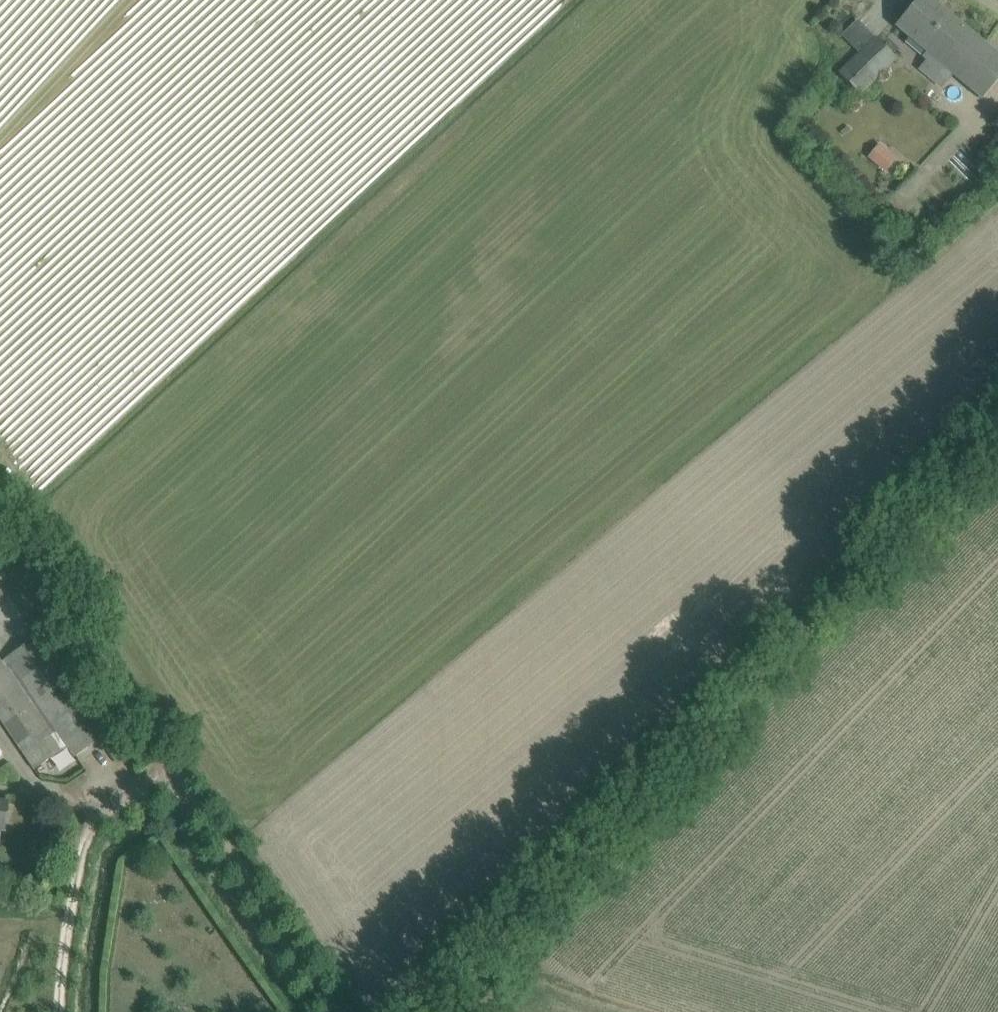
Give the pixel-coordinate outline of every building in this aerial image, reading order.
[(912,9),(896,27),(927,54),(924,57),(928,60),(920,69),(933,80),(944,67),(982,99),(997,80),(997,56),(932,0),(919,0),(912,9)] [(836,71),(858,94),(896,59),(865,26),(850,40),(859,50),(836,71)] [(865,157),(885,172),(896,156),(876,142),(865,157)] [(24,753),(35,769),(68,747),(75,757),(114,730),(117,728),(120,726),(88,680),(75,689),(39,636),(22,647),(7,657),(0,662),(0,661),(0,717),(24,753)] [(5,830),(9,802),(0,800),(0,829),(5,830)]
